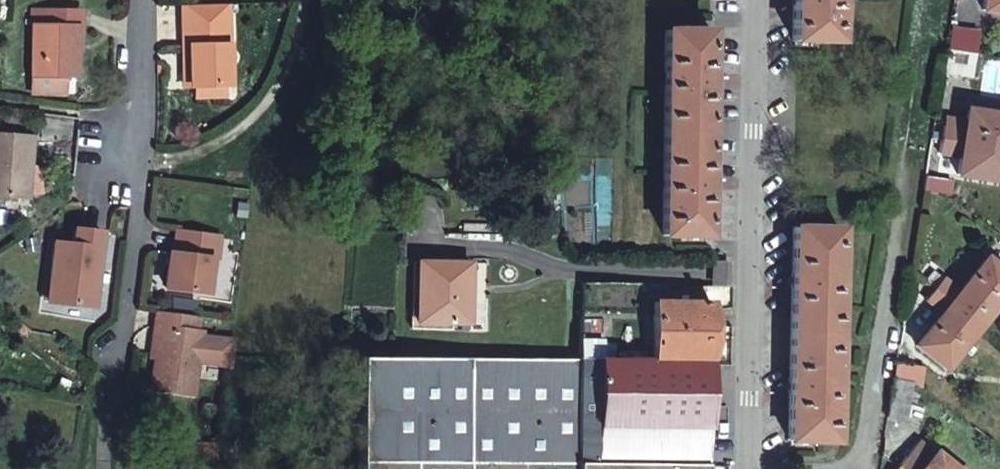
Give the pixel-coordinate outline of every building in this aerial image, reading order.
[(193,40),(193,76),(231,76),(232,0),(186,1),(186,40),(193,40)] [(792,39),(836,41),(837,0),(793,0),(792,39)] [(983,10),(999,13),(999,0),(984,0),(983,10)] [(80,28),(81,10),(36,8),(33,70),(63,72),(73,72),(76,28),(80,28)] [(948,50),(974,53),(977,30),(951,27),(948,50)] [(711,29),(665,29),(663,234),(707,235),(711,29)] [(971,77),(974,53),(948,50),(947,54),(944,73),(971,77)] [(62,85),(63,72),(33,70),(32,88),(55,89),(62,85)] [(941,140),(964,143),(999,147),(999,114),(967,110),(964,129),(943,126),(941,140)] [(941,140),(940,153),(961,155),(958,175),(999,179),(999,147),(964,143),(941,140)] [(30,145),(0,141),(0,197),(25,199),(30,145)] [(927,162),(922,193),(951,197),(953,180),(947,179),(950,166),(927,162)] [(792,225),(788,440),(834,441),(839,226),(792,225)] [(180,226),(180,234),(178,256),(173,255),(171,285),(209,288),(212,256),(217,256),(219,230),(180,226)] [(76,296),(76,301),(96,304),(104,229),(80,227),(78,242),(61,240),(58,273),(63,274),(61,294),(76,296)] [(924,296),(940,310),(915,341),(943,365),(999,296),(999,267),(985,255),(958,288),(942,275),(924,296)] [(420,281),(473,282),(473,262),(420,262),(420,281)] [(55,299),(76,301),(76,296),(61,294),(63,274),(58,273),(55,299)] [(473,323),(473,282),(420,281),(420,321),(473,323)] [(654,301),(654,359),(711,360),(711,302),(654,301)] [(200,329),(201,312),(161,307),(159,326),(167,326),(164,353),(160,385),(201,389),(204,352),(209,353),(209,358),(229,360),(231,337),(206,334),(206,330),(200,329)] [(156,353),(164,353),(167,326),(159,326),(156,353)] [(581,338),(580,359),(613,359),(613,344),(602,344),(602,339),(581,338)] [(361,459),(579,461),(580,359),(363,359),(361,459)] [(580,359),(579,461),(710,463),(711,360),(654,359),(613,359),(580,359)] [(893,377),(913,379),(921,386),(924,365),(896,361),(893,377)] [(893,377),(887,422),(907,424),(913,379),(893,377)] [(898,465),(903,468),(954,468),(919,440),(898,465)] [(171,444),(171,459),(218,459),(218,444),(171,444)] [(579,461),(361,459),(361,468),(579,468),(579,461)]
